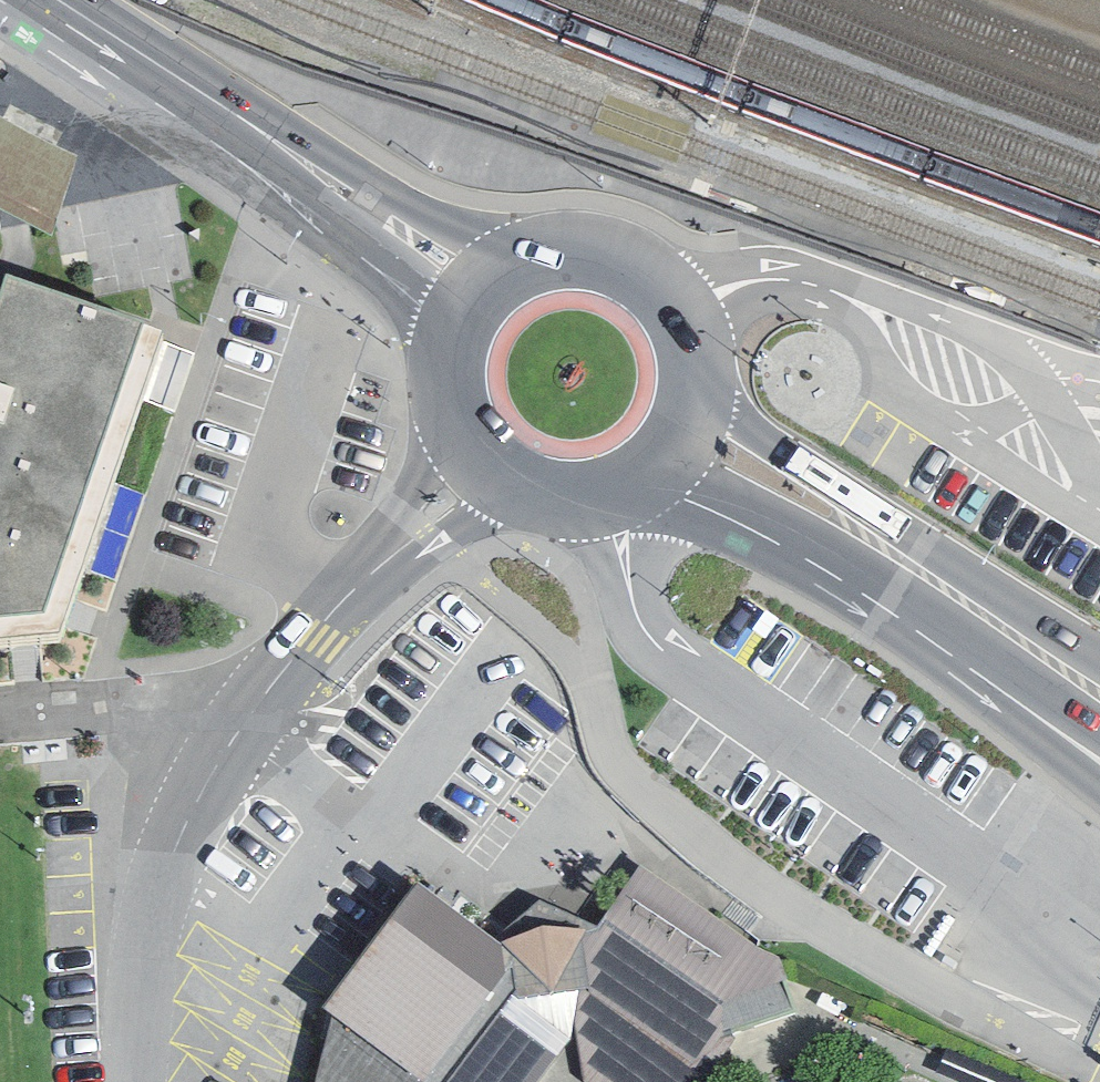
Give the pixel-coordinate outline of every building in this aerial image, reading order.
[(51,236),(76,156),(0,116),(0,210),(51,236)] [(60,633),(67,612),(164,330),(6,275),(0,291),(0,639),(60,633)] [(581,918),(587,987),(579,989),(574,1028),(584,1080),(586,1081),(702,1081),(735,1036),(796,1012),(779,957),(758,946),(640,863),(596,926),(581,918)] [(322,1008),(333,1014),(314,1081),(447,1081),(516,990),(501,943),(494,938),(435,894),(417,883),(344,975),(327,1001),(322,1008)] [(494,938),(501,943),(516,990),(447,1081),(536,1081),(570,1040),(574,1028),(579,989),(587,987),(581,918),(539,899),(494,938)]
